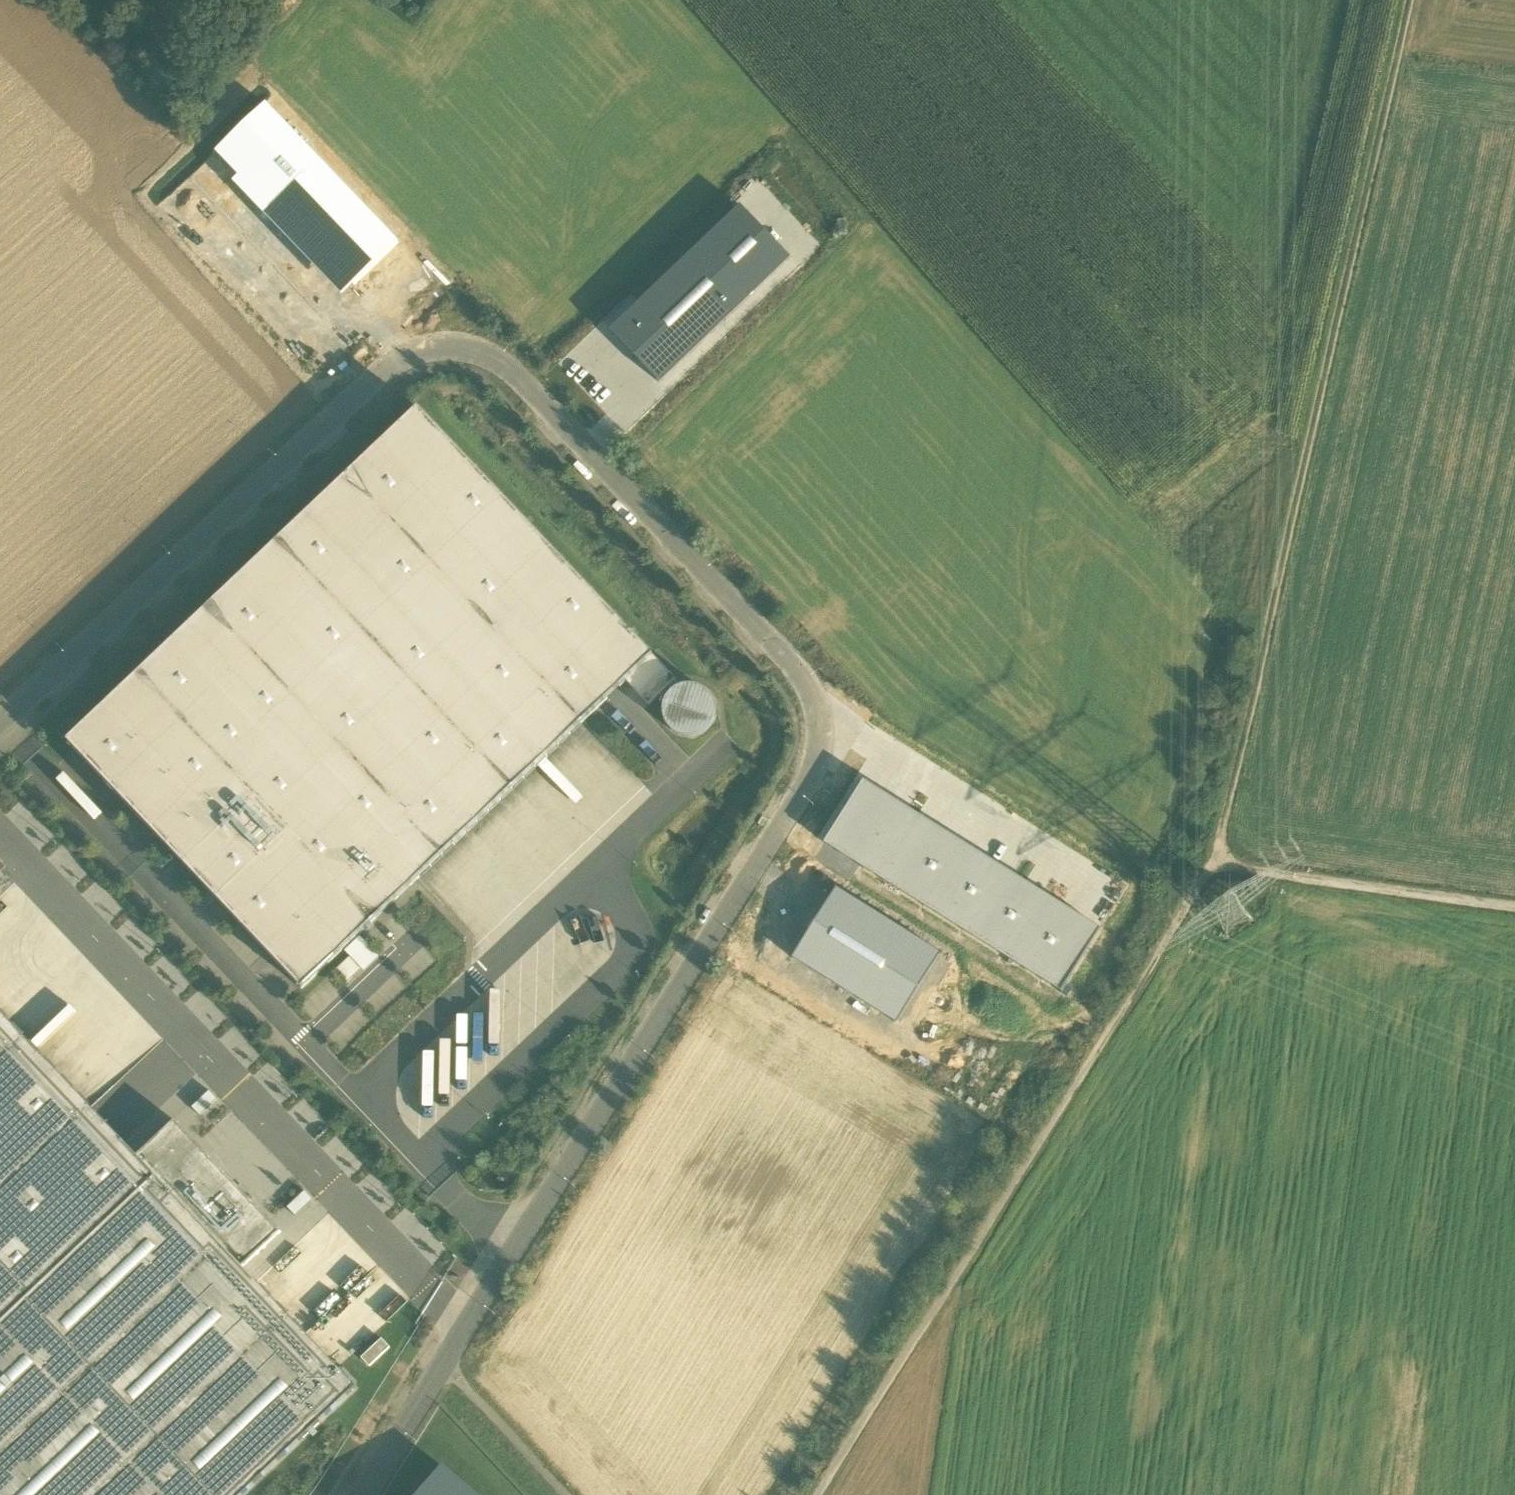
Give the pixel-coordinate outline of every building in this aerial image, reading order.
[(221,147),(354,286),(398,243),(266,104),(221,147)] [(233,182),(342,297),(354,286),(221,147),(216,153),(239,176),(233,182)] [(741,206),(610,331),(659,383),(790,258),(741,206)] [(303,988),(626,681),(653,655),(418,408),(67,741),(303,988)] [(677,679),(653,655),(626,681),(649,705),(677,679)] [(662,708),(663,718),(668,728),(675,734),(685,737),(695,737),(705,732),(711,724),(714,715),(714,704),(709,695),(701,688),(691,685),(681,686),(672,691),(665,698),(662,708)] [(863,781),(824,843),(1061,992),(1101,929),(863,781)] [(836,889),(792,958),(896,1023),(940,954),(836,889)] [(0,1013),(0,1494),(243,1494),(356,1387),(243,1268),(137,1156),(0,1013)] [(174,1120),(137,1156),(243,1268),(281,1232),(174,1120)] [(381,1338),(361,1357),(369,1366),(389,1347),(381,1338)] [(470,1494),(475,1494),(443,1467),(440,1470),(470,1494)] [(440,1470),(419,1494),(470,1494),(440,1470)]
